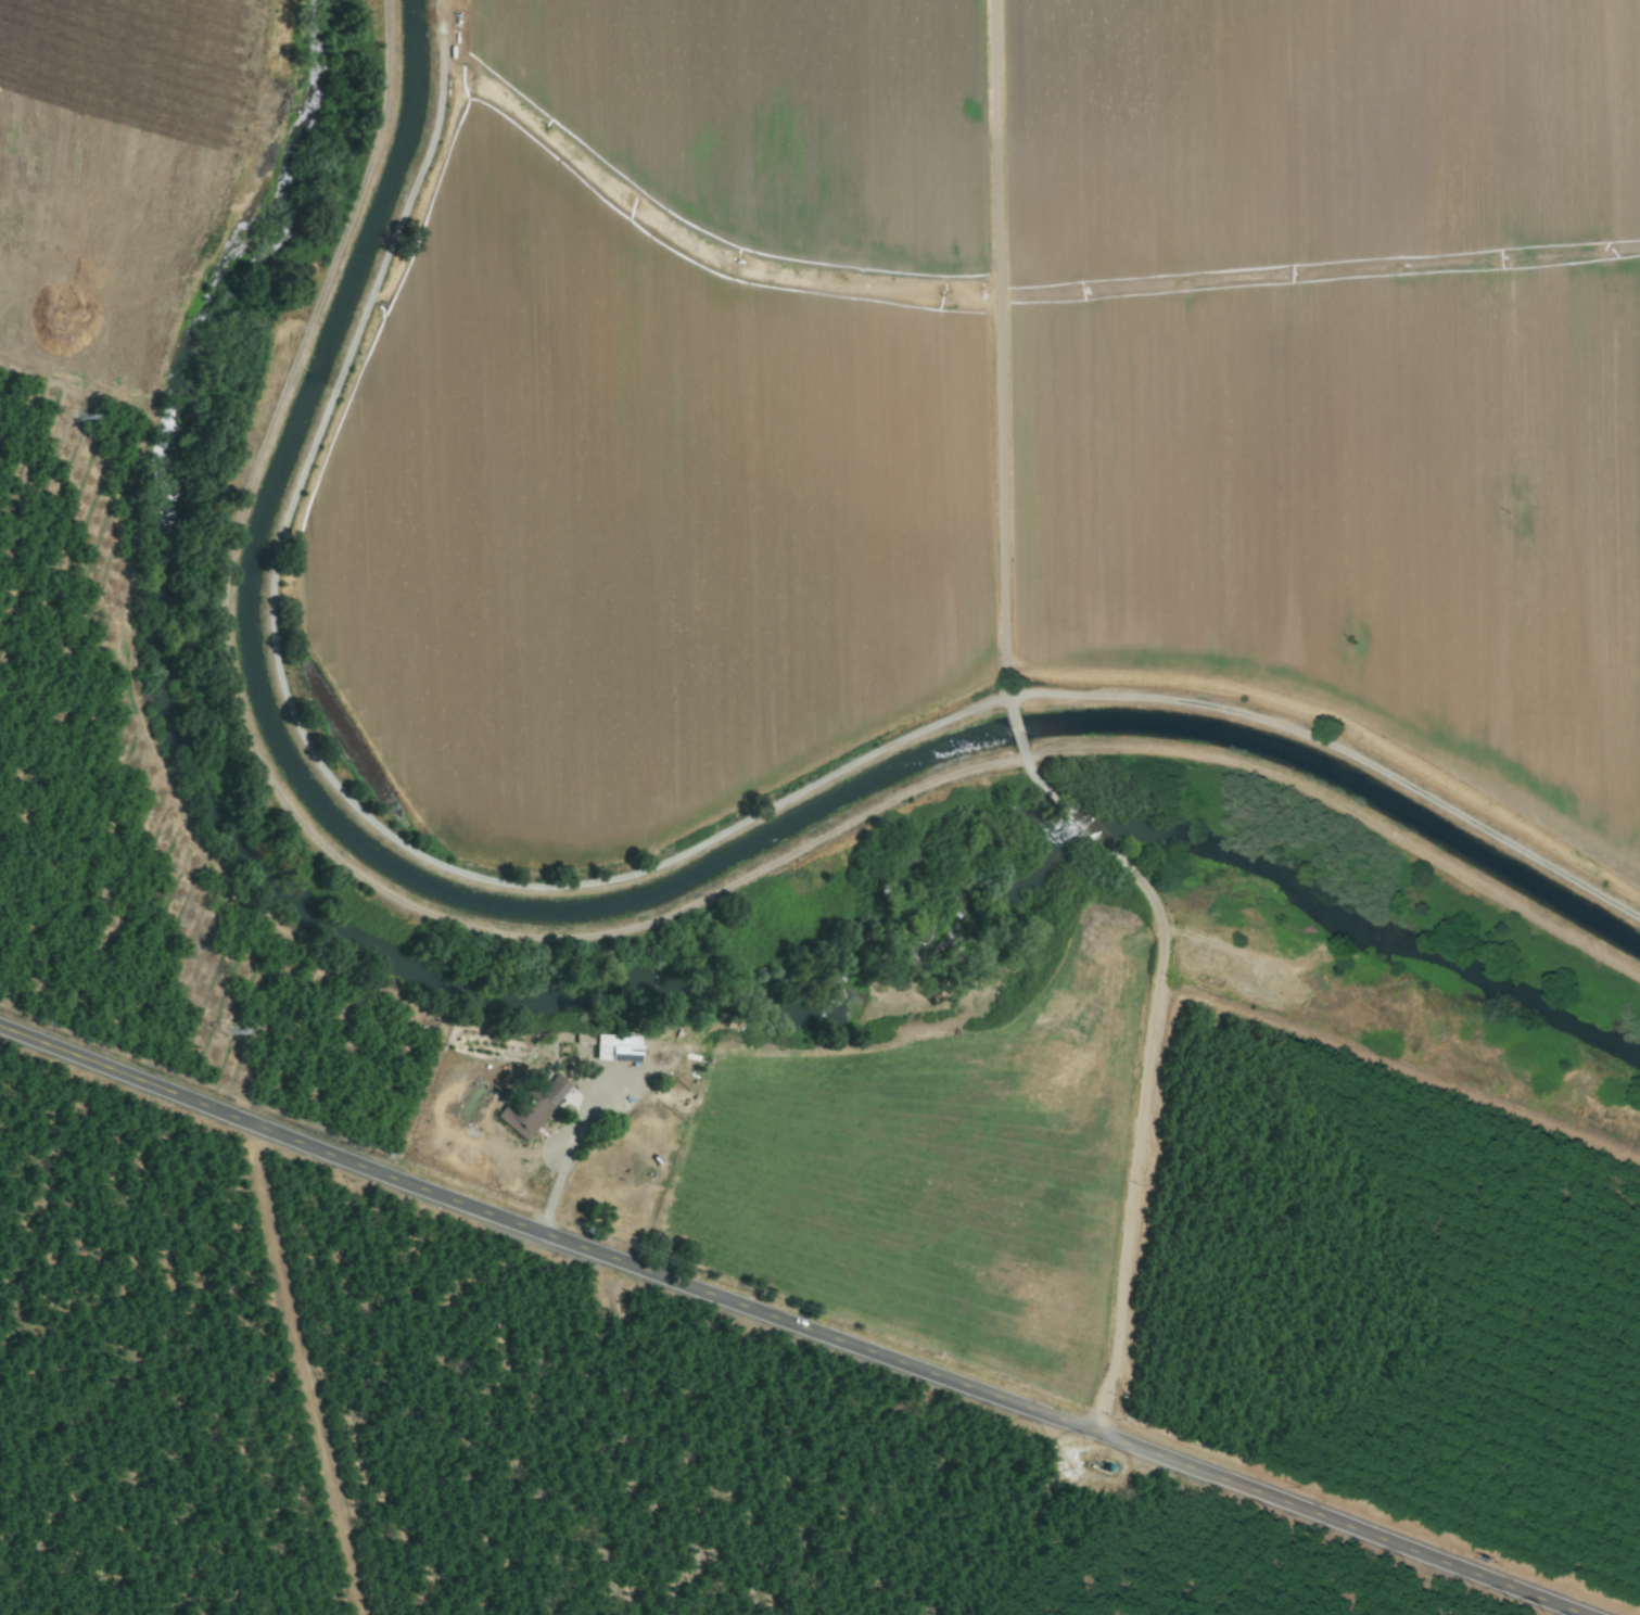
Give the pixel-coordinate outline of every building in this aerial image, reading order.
[(594,1063),(638,1063),(638,1036),(594,1036),(594,1063)] [(526,1134),(568,1087),(555,1075),(551,1080),(543,1073),(505,1115),(526,1134)]
